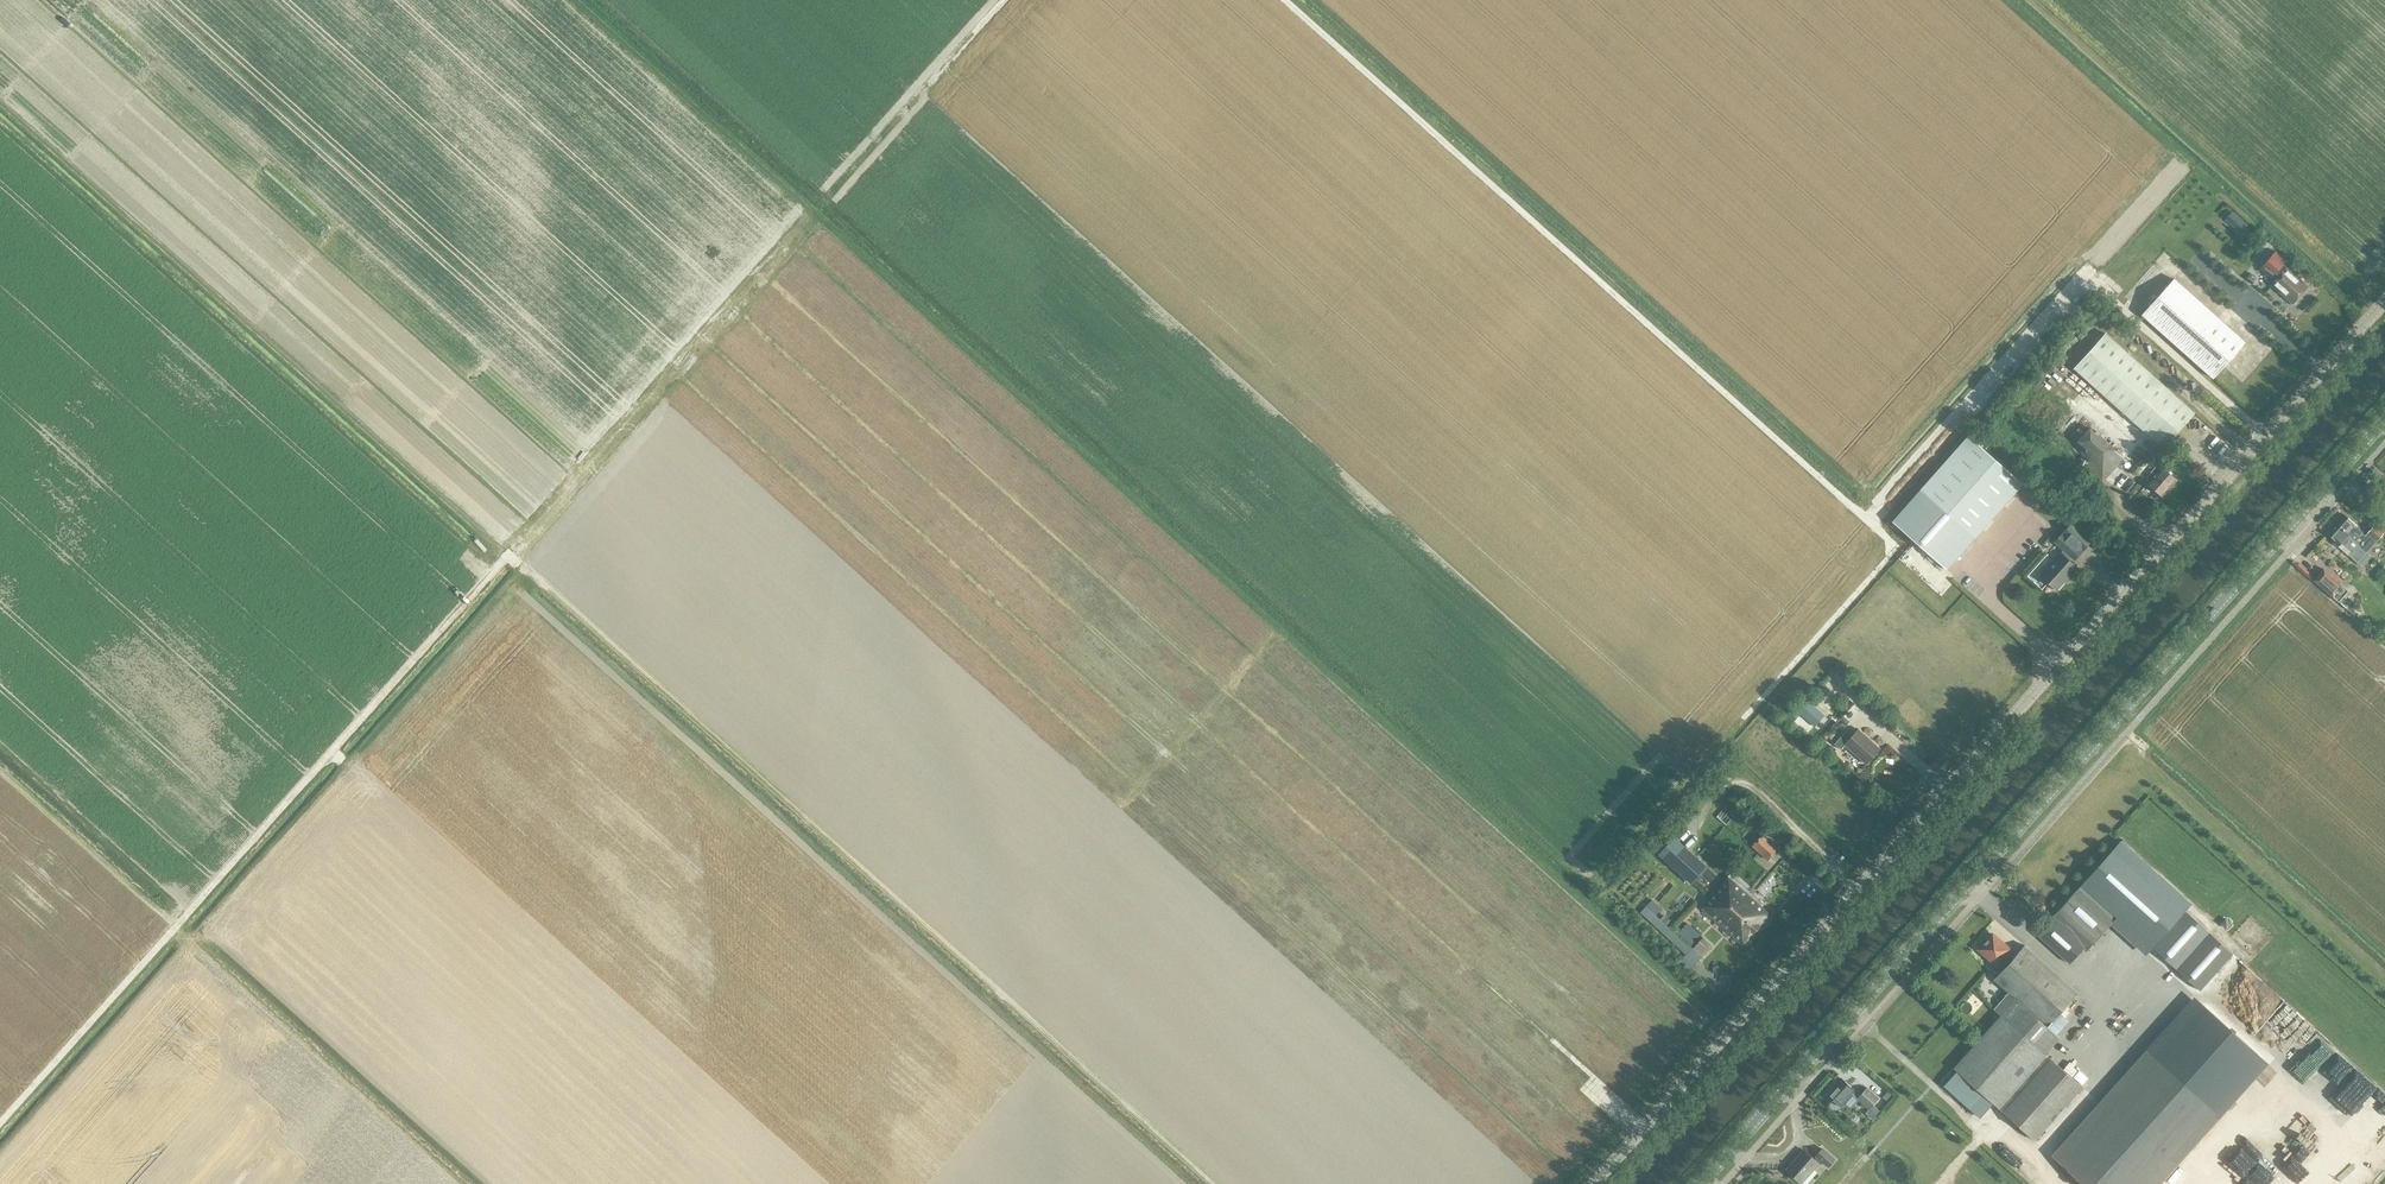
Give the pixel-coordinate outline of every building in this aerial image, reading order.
[(2241,233),(2248,224),(2233,211),(2225,219),(2241,233)] [(2294,303),(2309,286),(2284,264),(2287,260),(2276,251),(2264,265),(2278,278),(2272,284),(2294,303)] [(2214,378),(2246,342),(2174,278),(2142,314),(2214,378)] [(2164,447),(2196,411),(2106,333),(2075,369),(2164,447)] [(2082,420),(2060,444),(2103,482),(2125,458),(2115,449),(2090,427),(2082,420)] [(1921,489),(1893,521),(1947,569),(1975,538),(2023,484),(1969,435),(1921,489)] [(2141,473),(2154,459),(2147,453),(2134,467),(2141,473)] [(2163,497),(2178,480),(2163,466),(2162,467),(2158,463),(2151,471),(2153,472),(2146,480),(2148,482),(2147,483),(2163,497)] [(2076,500),(2089,486),(2080,478),(2067,492),(2076,500)] [(2344,513),(2336,523),(2367,551),(2376,540),(2376,541),(2384,533),(2375,524),(2365,534),(2357,526),(2358,525),(2344,513)] [(2367,551),(2336,523),(2327,532),(2341,544),(2342,542),(2350,550),(2347,554),(2357,563),(2367,552),(2367,551)] [(2064,550),(2041,576),(2057,590),(2070,576),(2071,576),(2078,568),(2068,560),(2070,558),(2073,561),(2090,542),(2071,524),(2055,541),(2064,550)] [(2330,594),(2340,582),(2324,568),(2313,580),(2330,594)] [(1814,726),(1824,715),(1802,695),(1792,707),(1814,726)] [(1866,764),(1880,748),(1859,729),(1852,737),(1846,731),(1834,744),(1841,749),(1845,745),(1866,764)] [(1726,824),(1739,809),(1729,800),(1716,816),(1726,824)] [(1762,832),(1752,843),(1768,858),(1778,846),(1762,832)] [(1692,882),(1706,866),(1675,838),(1660,854),(1692,882)] [(2082,884),(2077,889),(2113,921),(2117,916),(2152,947),(2185,910),(2114,847),(2081,884),(2082,884)] [(1701,873),(1709,881),(1718,874),(1710,865),(1701,873)] [(1702,909),(1736,939),(1743,945),(1771,913),(1762,905),(1764,903),(1731,873),(1709,897),(1710,899),(1702,909)] [(2050,918),(2036,933),(2043,939),(2069,963),(2083,947),(2084,947),(2086,950),(2113,921),(2077,889),(2057,912),(2051,919),(2050,918)] [(1685,955),(1691,948),(1667,925),(1671,920),(1665,914),(1661,919),(1656,915),(1662,908),(1653,900),(1647,907),(1646,906),(1640,912),(1685,955)] [(1692,945),(1701,934),(1687,923),(1678,933),(1692,945)] [(2233,953),(2210,932),(2176,969),(2199,990),(2233,953)] [(2001,1015),(1954,1067),(2014,1121),(2035,1140),(2083,1086),(2046,1053),(2033,1042),(2060,1012),(2078,992),(2024,944),(2011,959),(2006,955),(2012,949),(2001,940),(2000,939),(1993,933),(1987,939),(1986,940),(1978,949),(1997,965),(1998,964),(2003,968),(1993,979),(2008,992),(1993,1008),(2001,1015)] [(1711,945),(1705,939),(1703,937),(1694,947),(1702,955),(1711,945)] [(1690,969),(1702,956),(1693,947),(1680,961),(1690,969)] [(2062,1165),(2083,1183),(2140,1183),(2210,1106),(2258,1053),(2205,1006),(2157,1059),(2062,1165)] [(1828,1094),(1841,1107),(1853,1093),(1858,1097),(1870,1108),(1878,1098),(1866,1087),(1860,1094),(1842,1078),(1828,1094)] [(1804,1149),(1787,1169),(1802,1183),(1822,1160),(1829,1166),(1836,1158),(1823,1147),(1817,1142),(1812,1149),(1808,1152),(1804,1149)]
